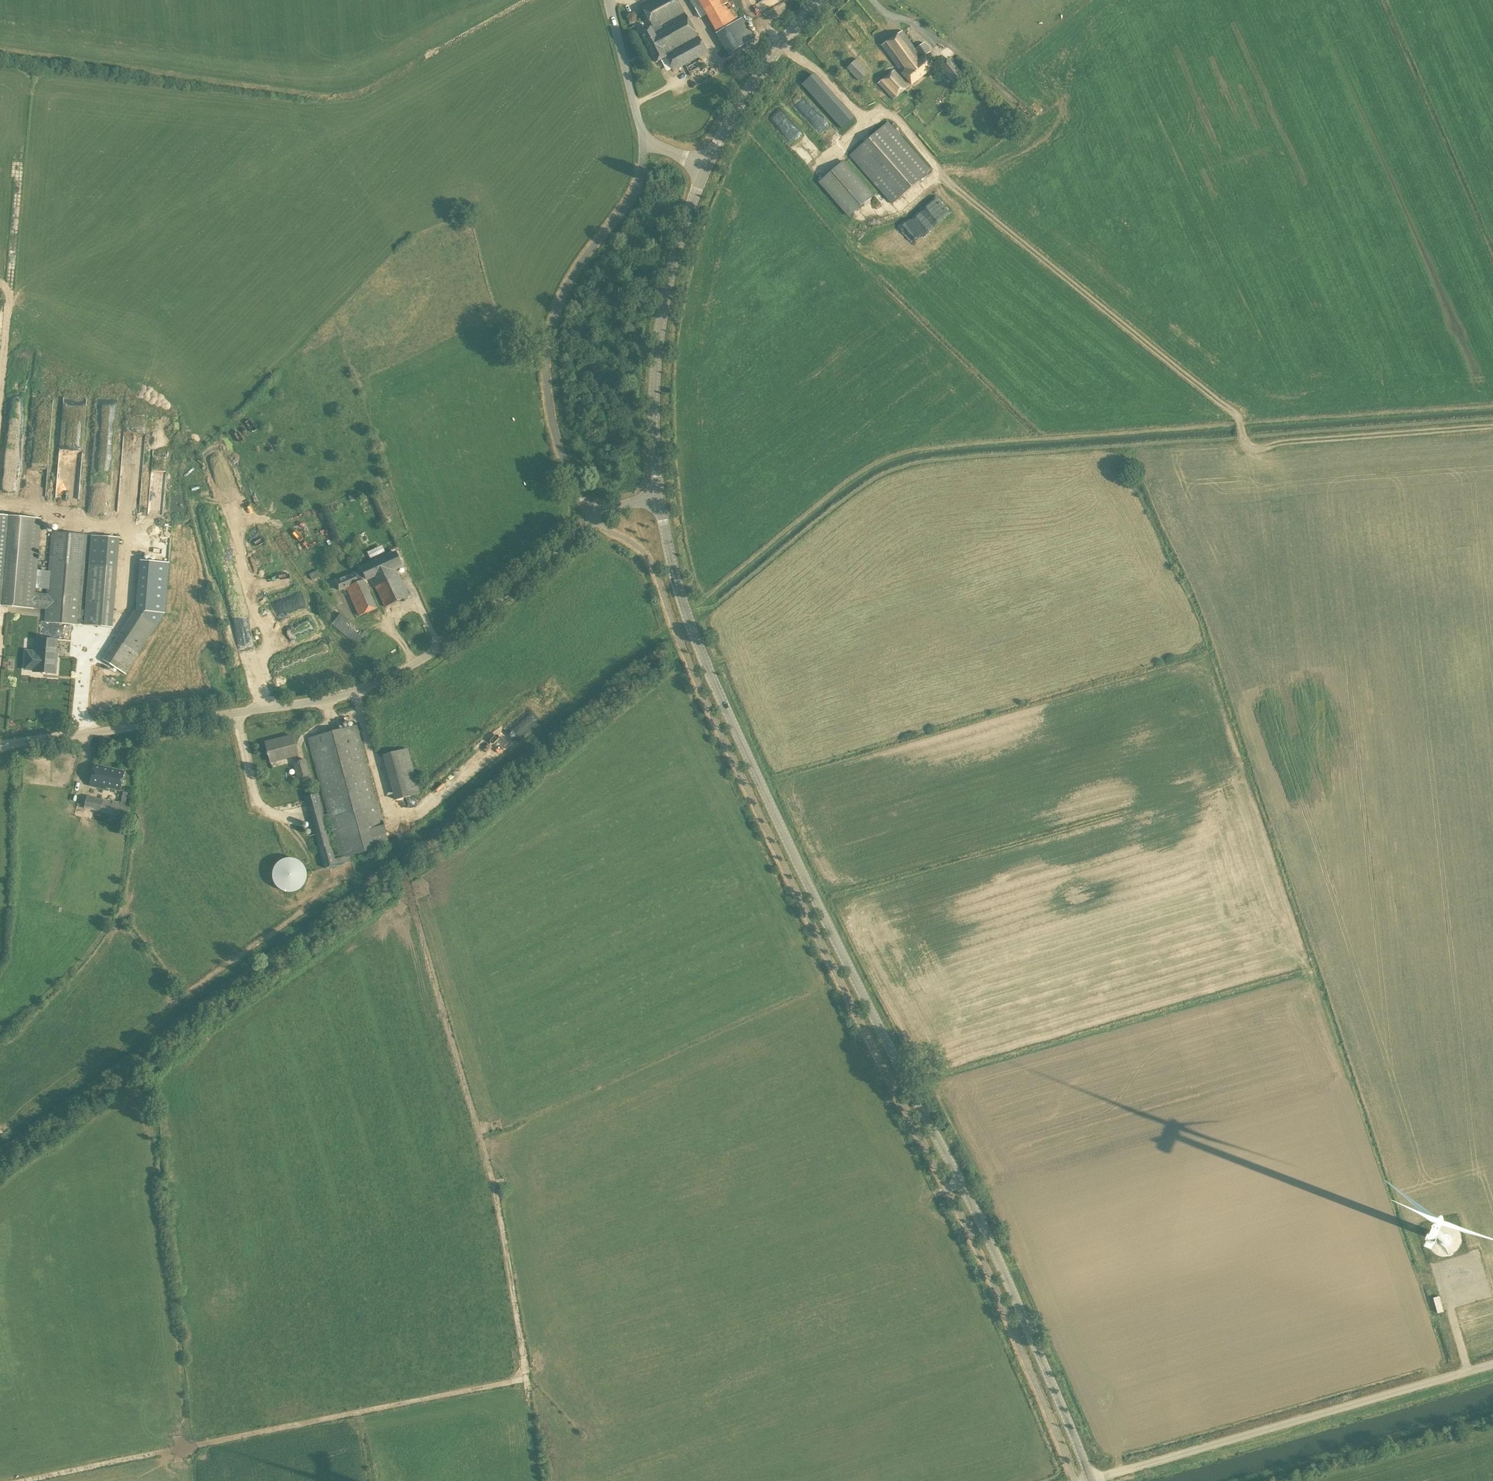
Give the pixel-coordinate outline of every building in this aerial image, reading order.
[(651,27),(640,32),(656,62),(666,57),(673,71),(707,52),(680,0),(649,0),(640,5),(651,27)] [(727,0),(698,0),(717,33),(715,34),(729,54),(755,39),(743,18),(739,20),(727,0)] [(761,14),(757,17),(765,28),(769,25),(761,14)] [(885,42),(880,46),(902,73),(911,84),(933,66),(924,56),(931,52),(924,43),(915,49),(902,31),(898,34),(897,33),(885,42)] [(963,74),(949,57),(939,66),(952,83),(963,74)] [(869,71),(857,59),(848,68),(859,80),(869,71)] [(909,86),(894,69),(879,83),(893,100),(909,86)] [(802,82),(842,128),(854,117),(815,71),(802,82)] [(891,204),(930,170),(888,122),(848,155),(891,204)] [(872,195),(843,161),(818,181),(848,215),(872,195)] [(128,413),(127,425),(136,425),(135,433),(144,433),(144,414),(128,413)] [(0,515),(0,605),(20,607),(34,608),(45,609),(44,622),(81,625),(81,623),(84,624),(84,625),(113,627),(114,607),(86,605),(85,619),(81,619),(86,562),(87,546),(88,535),(52,531),(50,559),(47,594),(35,593),(41,518),(17,516),(5,515),(0,515)] [(369,549),(370,556),(384,552),(383,546),(369,549)] [(395,554),(361,569),(366,579),(370,578),(384,607),(408,596),(395,569),(401,566),(395,554)] [(318,570),(309,574),(310,577),(311,577),(313,580),(321,576),(318,570)] [(335,582),(339,591),(346,588),(358,616),(376,608),(359,571),(335,582)] [(103,660),(125,675),(156,626),(133,612),(103,660)] [(363,632),(341,613),(331,623),(361,649),(371,636),(365,630),(363,632)] [(34,672),(55,673),(57,656),(55,656),(57,640),(39,639),(37,652),(27,651),(25,669),(34,670),(34,672)] [(304,797),(323,868),(352,860),(351,856),(390,845),(357,725),(307,738),(327,814),(323,815),(317,793),(304,797)] [(297,755),(292,736),(265,743),(270,762),(297,755)] [(394,799),(420,792),(408,747),(382,753),(394,799)] [(310,775),(306,759),(293,762),(297,778),(310,775)] [(94,764),(89,785),(106,789),(106,787),(120,791),(125,772),(94,764)] [(87,796),(84,808),(126,818),(130,801),(123,799),(122,804),(87,796)] [(304,876),(305,873),(304,869),(303,866),(302,864),(300,861),(298,859),(296,858),(293,857),(292,856),(289,856),(285,856),(283,857),(281,857),(278,858),(276,860),(274,863),(273,865),(272,867),(271,870),(271,873),(271,876),(272,880),(274,883),(275,884),(278,887),(281,888),(285,889),(289,889),(292,889),(296,888),(297,887),(300,884),(301,883),(303,880),(304,876)] [(1450,1240),(1450,1239),(1449,1238),(1449,1237),(1449,1236),(1448,1236),(1447,1236),(1447,1235),(1446,1235),(1445,1235),(1444,1235),(1443,1235),(1443,1236),(1442,1236),(1442,1237),(1441,1237),(1441,1238),(1441,1239),(1441,1240),(1441,1241),(1441,1242),(1442,1242),(1442,1243),(1443,1243),(1444,1244),(1445,1244),(1446,1244),(1447,1244),(1447,1243),(1448,1243),(1449,1242),(1449,1241),(1450,1240)] [(1438,1313),(1444,1311),(1439,1296),(1434,1298),(1438,1313)]
